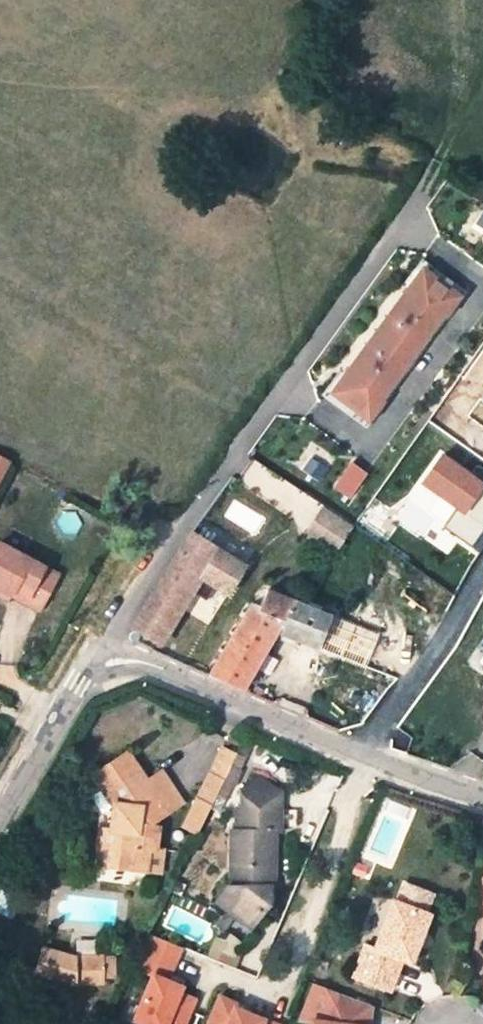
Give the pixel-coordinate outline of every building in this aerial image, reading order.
[(377,331),(398,347),(410,356),(420,343),(417,340),(436,315),(439,317),(451,300),(419,274),(377,331)] [(377,331),(333,390),(367,415),(381,396),(378,394),(396,369),(399,371),(410,356),(398,347),(377,331)] [(13,457),(0,452),(0,487),(13,457)] [(366,479),(352,470),(337,491),(351,500),(366,479)] [(304,506),(344,534),(350,524),(310,497),(304,506)] [(228,533),(202,516),(190,533),(216,550),(228,533)] [(190,533),(131,627),(135,629),(142,634),(153,640),(161,625),(168,630),(182,607),(199,579),(221,592),(226,595),(243,566),(216,550),(190,533)] [(55,578),(0,544),(0,590),(11,596),(36,612),(55,578)] [(199,579),(182,607),(187,610),(202,587),(218,596),(221,592),(199,579)] [(0,590),(0,596),(8,601),(11,596),(0,590)] [(248,605),(208,675),(241,689),(275,631),(285,614),(296,618),(302,606),(266,591),(259,609),(248,605)] [(275,631),(315,647),(328,616),(302,606),(296,618),(285,614),(275,631)] [(411,649),(328,616),(315,647),(377,672),(371,682),(369,681),(336,728),(354,736),(399,672),(398,672),(411,649)] [(161,625),(153,640),(159,644),(168,630),(161,625)] [(142,634),(135,629),(133,632),(129,633),(130,636),(132,638),(133,639),(135,638),(138,640),(142,634)] [(222,781),(230,765),(236,753),(226,749),(220,760),(215,758),(207,774),(212,776),(222,781)] [(112,807),(110,832),(115,832),(112,868),(144,871),(147,850),(155,850),(157,828),(151,828),(151,822),(179,803),(160,774),(145,783),(124,754),(92,775),(112,807)] [(230,831),(230,887),(236,887),(235,900),(227,911),(233,917),(248,928),(268,902),(268,888),(266,888),(266,862),(274,862),(274,833),(279,833),(280,793),(277,793),(277,788),(259,775),(241,786),(241,809),(236,808),(236,830),(230,831)] [(205,789),(215,795),(222,781),(212,776),(205,789)] [(110,832),(106,868),(112,868),(115,832),(110,832)] [(147,850),(144,871),(158,872),(160,850),(155,850),(147,850)] [(226,887),(214,902),(227,911),(235,900),(236,887),(230,887),(226,887)] [(351,978),(389,993),(401,962),(410,965),(429,917),(392,902),(373,950),(364,946),(351,978)] [(227,911),(215,927),(222,932),(233,917),(227,911)] [(200,995),(187,990),(191,982),(174,975),(186,945),(155,933),(140,970),(151,974),(133,1018),(148,1023),(189,1023),(200,995)] [(36,971),(71,981),(71,957),(42,947),(36,971)] [(71,981),(101,982),(101,958),(71,957),(71,981)] [(113,957),(101,958),(101,977),(113,977),(113,957)] [(287,1018),(218,993),(207,1023),(285,1023),(287,1018)] [(339,995),(328,1023),(368,1023),(370,1007),(339,995)]
